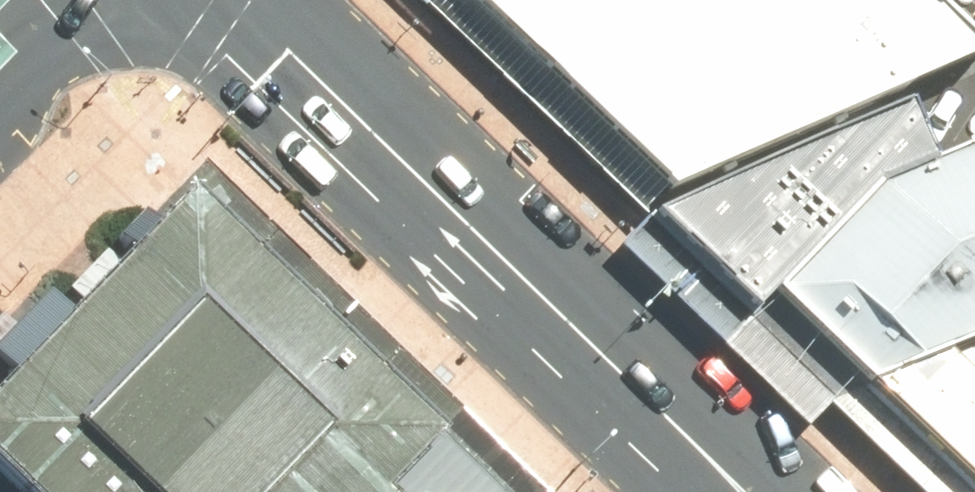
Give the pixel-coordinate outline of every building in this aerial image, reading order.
[(629,205),(887,89),(968,53),(912,0),(400,0),(629,205)] [(749,300),(851,186),(855,191),(914,162),(894,109),(633,210),(628,217),(734,311),(749,300)] [(842,387),(974,332),(974,138),(914,162),(855,191),(851,186),(749,300),(842,387)] [(208,157),(0,388),(0,451),(43,491),(405,491),(393,482),(464,408),(208,157)] [(842,387),(950,491),(974,491),(974,332),(842,387)] [(464,408),(393,482),(405,491),(550,491),(464,408)]
